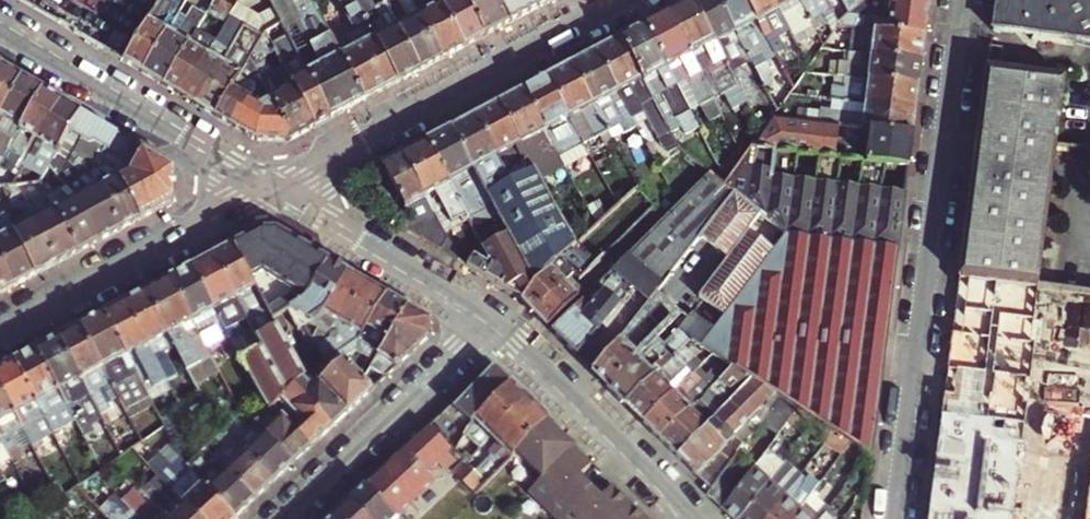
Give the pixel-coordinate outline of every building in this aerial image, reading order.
[(167,31),(178,14),(186,0),(174,0),(174,1),(172,0),(161,0),(136,41),(124,61),(142,72),(167,31)] [(365,100),(333,38),(330,32),(313,0),(270,0),(274,8),(282,22),(332,118),(365,100)] [(354,27),(339,0),(332,0),(345,24),(330,32),(333,38),(354,27)] [(400,82),(356,0),(339,0),(354,27),(333,38),(365,100),(400,82)] [(421,70),(398,27),(389,32),(371,0),(356,0),(400,82),(421,70)] [(443,58),(412,0),(402,0),(400,1),(399,0),(384,0),(398,27),(421,70),(443,58)] [(465,47),(442,3),(440,0),(412,0),(443,58),(465,47)] [(486,35),(468,0),(448,0),(442,3),(465,47),(486,35)] [(512,22),(500,0),(468,0),(486,35),(512,22)] [(541,6),(537,0),(500,0),(512,22),(541,6)] [(752,62),(718,0),(693,0),(692,1),(737,85),(746,102),(756,96),(741,68),(752,62)] [(769,43),(746,0),(718,0),(752,62),(761,80),(769,76),(771,71),(765,62),(762,56),(766,54),(762,47),(769,43)] [(790,31),(774,0),(746,0),(769,43),(776,56),(783,68),(787,66),(788,60),(780,45),(786,41),(783,35),(790,31)] [(813,27),(800,0),(774,0),(790,31),(793,37),(799,47),(811,40),(806,31),(813,27)] [(813,27),(826,20),(816,0),(800,0),(813,27)] [(835,15),(827,0),(816,0),(826,20),(835,15)] [(857,8),(853,0),(827,0),(835,15),(839,24),(857,8)] [(925,37),(930,0),(866,0),(857,8),(839,24),(838,26),(847,27),(860,29),(925,37)] [(992,31),(1089,45),(1089,0),(996,0),(992,31)] [(723,93),(737,85),(692,1),(668,14),(690,57),(701,51),(723,93)] [(216,116),(240,74),(250,58),(266,32),(282,22),(274,8),(259,16),(238,3),(230,17),(226,24),(215,42),(183,96),(216,116)] [(226,24),(230,17),(211,6),(207,13),(216,18),(226,24)] [(142,72),(164,84),(197,31),(206,15),(193,7),(186,19),(175,36),(167,31),(142,72)] [(167,31),(175,36),(186,19),(178,14),(167,31)] [(709,123),(721,116),(690,57),(668,14),(645,26),(690,113),(701,108),(709,123)] [(315,126),(332,118),(282,22),(266,32),(274,49),(282,64),(315,126)] [(698,129),(690,113),(645,26),(621,38),(654,101),(670,130),(675,128),(672,123),(678,120),(686,135),(698,129)] [(852,37),(858,38),(860,29),(847,27),(843,51),(850,52),(852,37)] [(850,52),(922,62),(925,37),(860,29),(858,38),(852,37),(850,52)] [(164,84),(183,96),(215,42),(205,36),(197,31),(164,84)] [(786,41),(793,37),(790,31),(783,35),(786,41)] [(292,139),(315,126),(282,64),(270,70),(263,55),(274,49),(266,32),(250,58),(252,61),(257,58),(260,64),(255,67),(255,68),(264,84),(276,108),(292,139)] [(670,130),(654,101),(621,38),(597,51),(619,92),(629,87),(640,108),(642,107),(645,112),(655,131),(658,129),(662,136),(671,131),(670,130)] [(765,62),(776,56),(769,43),(762,47),(766,54),(762,56),(765,62)] [(987,69),(1002,71),(1005,50),(990,48),(987,69)] [(633,119),(619,92),(597,51),(572,64),(609,132),(621,125),(625,134),(638,127),(633,119)] [(846,77),(919,86),(922,62),(850,52),(848,63),(840,62),(838,76),(846,77)] [(615,143),(609,132),(572,64),(548,77),(570,119),(582,113),(596,138),(599,137),(605,149),(615,143)] [(23,77),(2,65),(0,69),(0,116),(23,77)] [(960,278),(1038,288),(1056,147),(1065,79),(1002,71),(987,69),(974,172),(960,278)] [(235,127),(256,89),(254,81),(257,79),(254,75),(249,80),(240,74),(216,116),(235,127)] [(31,112),(44,90),(23,77),(0,116),(0,149),(7,137),(14,141),(31,112)] [(583,145),(570,119),(548,77),(524,90),(560,158),(583,145)] [(843,101),(916,111),(919,86),(846,77),(845,87),(834,85),(831,100),(843,101)] [(289,141),(292,139),(276,108),(264,84),(256,89),(235,127),(257,140),(289,141)] [(642,107),(640,108),(629,87),(619,92),(633,119),(645,112),(642,107)] [(14,185),(63,101),(44,90),(31,112),(14,141),(8,151),(21,159),(16,168),(8,164),(0,179),(0,186),(8,185),(14,185)] [(564,165),(560,158),(524,90),(500,103),(527,157),(531,163),(534,170),(539,179),(564,165)] [(58,152),(67,136),(81,112),(63,101),(14,185),(15,184),(41,181),(49,167),(58,152)] [(840,126),(912,135),(916,111),(843,101),(842,112),(840,126)] [(503,169),(527,157),(500,103),(475,115),(503,169)] [(819,124),(840,126),(842,112),(821,109),(819,124)] [(174,201),(176,169),(111,130),(81,112),(67,136),(72,140),(69,145),(101,168),(105,167),(120,179),(140,219),(174,201)] [(583,145),(596,138),(582,113),(570,119),(583,145)] [(507,176),(503,169),(475,115),(450,129),(480,182),(483,188),(492,204),(509,234),(535,282),(553,266),(552,265),(558,259),(575,275),(581,280),(591,269),(570,249),(575,243),(569,233),(550,198),(539,179),(534,170),(510,182),(507,176)] [(799,154),(908,168),(912,135),(840,126),(819,124),(772,118),(762,131),(751,147),(799,154)] [(456,195),(480,182),(450,129),(427,141),(456,195)] [(118,231),(140,219),(120,179),(105,167),(101,168),(69,145),(72,140),(67,136),(58,152),(81,174),(98,190),(118,231)] [(440,223),(465,211),(456,195),(427,141),(403,154),(425,196),(440,223)] [(564,165),(565,167),(588,155),(583,145),(560,158),(564,165)] [(787,235),(898,249),(904,198),(795,184),(799,154),(751,147),(744,158),(731,175),(724,186),(734,194),(760,214),(786,235),(787,235)] [(8,164),(16,168),(21,159),(8,151),(2,161),(8,164)] [(723,169),(731,175),(744,158),(740,151),(723,169)] [(99,241),(118,231),(98,190),(81,174),(58,152),(49,167),(74,196),(78,202),(99,241)] [(440,223),(425,196),(403,154),(383,165),(404,203),(417,227),(408,232),(441,251),(448,238),(440,223)] [(503,169),(507,176),(531,163),(527,157),(503,169)] [(78,252),(99,241),(78,202),(74,196),(49,167),(41,181),(47,194),(78,252)] [(624,192),(638,185),(629,168),(615,175),(624,192)] [(634,289),(649,303),(657,293),(701,237),(734,194),(724,186),(710,175),(701,183),(679,205),(664,219),(622,262),(613,271),(634,289)] [(57,264),(46,242),(26,205),(15,184),(14,185),(8,185),(13,194),(11,201),(16,212),(6,217),(13,230),(36,275),(57,264)] [(57,264),(78,252),(47,194),(26,205),(46,242),(57,264)] [(734,194),(701,237),(727,258),(747,232),(760,214),(734,194)] [(36,275),(13,230),(6,217),(4,213),(0,216),(0,256),(16,286),(36,275)] [(569,233),(575,243),(596,225),(592,216),(569,233)] [(287,313),(305,300),(330,260),(278,230),(261,230),(233,245),(273,322),(280,317),(287,313)] [(727,258),(697,296),(725,318),(773,253),(747,232),(727,258)] [(522,299),(535,282),(509,234),(499,239),(485,247),(495,266),(488,279),(522,299)] [(871,456),(883,365),(898,249),(787,235),(773,253),(725,318),(715,331),(703,347),(713,353),(732,366),(780,397),(798,409),(814,419),(832,431),(850,443),(868,454),(871,456)] [(459,259),(448,238),(441,251),(458,262),(459,259)] [(279,333),(273,322),(233,245),(213,255),(248,320),(257,338),(279,333)] [(488,279),(495,266),(476,254),(468,268),(488,279)] [(237,325),(248,320),(213,255),(191,267),(238,353),(241,359),(262,348),(258,340),(248,345),(237,325)] [(16,286),(0,256),(0,294),(16,286)] [(575,275),(558,259),(552,265),(553,266),(535,282),(522,300),(535,314),(571,278),(575,275)] [(311,321),(325,311),(348,271),(330,260),(305,300),(287,313),(290,316),(297,312),(311,321)] [(232,356),(238,353),(191,267),(169,278),(200,336),(201,337),(217,328),(226,345),(232,356)] [(330,334),(342,324),(367,282),(348,271),(325,311),(311,321),(309,323),(327,333),(313,340),(313,342),(316,347),(323,343),(333,336),(330,334)] [(552,332),(576,354),(634,289),(613,271),(552,332)] [(190,342),(200,336),(169,278),(145,291),(174,344),(198,391),(217,382),(205,360),(201,362),(190,342)] [(535,314),(548,327),(584,291),(571,278),(535,314)] [(1038,288),(960,278),(955,321),(986,325),(1050,333),(1055,290),(1038,288)] [(346,347),(361,336),(387,295),(367,282),(342,324),(330,334),(333,336),(346,347)] [(162,350),(174,344),(145,291),(125,302),(160,366),(153,369),(160,382),(166,378),(175,374),(162,350)] [(657,293),(649,303),(619,340),(636,358),(657,337),(682,313),(657,293)] [(356,351),(375,362),(408,307),(387,295),(361,336),(346,347),(336,354),(342,359),(356,351)] [(153,369),(160,366),(125,302),(104,313),(137,375),(145,390),(160,382),(153,369)] [(363,381),(373,391),(431,337),(429,320),(408,307),(375,362),(363,381)] [(126,381),(137,375),(104,313),(80,326),(125,410),(139,403),(126,381)] [(684,326),(693,334),(702,321),(698,319),(695,323),(691,320),(684,326)] [(607,386),(628,408),(692,339),(697,343),(703,347),(715,331),(702,321),(693,334),(684,326),(665,344),(657,337),(636,358),(607,386)] [(986,325),(955,321),(952,345),(982,350),(986,325)] [(128,415),(125,410),(80,326),(58,337),(88,395),(102,419),(121,456),(133,448),(142,442),(128,415)] [(209,353),(226,345),(217,328),(201,337),(209,353)] [(294,388),(303,378),(293,359),(283,340),(279,333),(257,338),(258,340),(262,348),(241,359),(269,411),(274,407),(280,413),(277,416),(281,419),(283,417),(312,447),(333,428),(294,388)] [(79,400),(88,395),(58,337),(36,349),(68,406),(76,421),(84,436),(94,431),(90,425),(92,424),(79,400)] [(643,423),(679,388),(694,373),(702,364),(689,352),(697,343),(692,339),(628,408),(643,423)] [(593,372),(607,386),(636,358),(619,340),(593,372)] [(315,368),(324,361),(316,347),(313,342),(307,345),(309,351),(293,359),(303,378),(315,368)] [(324,361),(330,357),(323,343),(316,347),(324,361)] [(76,421),(68,406),(36,349),(14,361),(46,418),(54,433),(62,429),(65,427),(76,421)] [(348,414),(373,391),(363,381),(343,361),(342,359),(336,354),(330,357),(324,361),(315,368),(321,374),(316,379),(348,414)] [(46,418),(14,361),(0,368),(0,386),(24,429),(32,444),(45,468),(53,464),(45,450),(48,448),(43,438),(35,423),(46,418)] [(710,489),(736,455),(780,397),(732,366),(716,382),(711,389),(661,440),(662,441),(710,489)] [(482,415),(512,384),(494,367),(459,403),(457,401),(430,426),(452,448),(466,433),(482,415)] [(333,428),(348,414),(316,379),(321,374),(315,368),(303,378),(294,388),(333,428)] [(679,388),(687,395),(702,380),(694,373),(679,388)] [(702,380),(711,389),(716,382),(708,374),(702,380)] [(149,398),(145,390),(137,375),(126,381),(139,403),(149,398)] [(145,390),(149,398),(170,386),(166,378),(160,382),(145,390)] [(643,423),(661,440),(711,389),(702,380),(687,395),(679,388),(643,423)] [(483,446),(491,438),(528,400),(512,384),(482,415),(466,433),(481,448),(483,446)] [(24,429),(0,386),(0,439),(1,441),(9,456),(22,449),(14,435),(24,429)] [(92,424),(102,419),(88,395),(79,400),(92,424)] [(475,496),(517,454),(547,424),(550,421),(528,400),(491,438),(497,444),(489,452),(492,455),(475,472),(466,463),(455,475),(475,496)] [(294,464),(312,447),(283,417),(281,419),(277,416),(280,413),(274,407),(269,411),(256,424),(294,464)] [(804,434),(806,431),(814,419),(798,409),(785,428),(789,431),(793,426),(804,434)] [(945,431),(1002,436),(1004,416),(947,412),(945,431)] [(145,439),(147,438),(134,413),(128,415),(142,442),(145,439)] [(274,483),(294,464),(256,424),(250,429),(242,414),(236,420),(248,433),(237,443),(274,483)] [(43,438),(54,433),(46,418),(35,423),(43,438)] [(806,431),(824,443),(832,431),(814,419),(806,431)] [(1050,423),(1040,506),(1071,509),(1070,518),(1089,518),(1089,498),(1072,495),(1077,457),(1089,458),(1089,427),(1050,423)] [(610,487),(600,497),(579,476),(589,466),(571,448),(573,445),(561,433),(559,435),(547,424),(517,454),(541,478),(528,491),(556,518),(642,518),(610,487)] [(434,482),(426,473),(440,460),(452,448),(430,426),(366,486),(396,518),(434,482)] [(22,449),(32,444),(24,429),(14,435),(22,449)] [(255,501),(274,483),(237,443),(225,430),(206,448),(255,501)] [(842,454),(850,443),(832,431),(824,443),(842,454)] [(483,446),(489,452),(497,444),(491,438),(483,446)] [(191,472),(183,479),(174,470),(145,439),(142,442),(133,448),(159,476),(199,518),(235,518),(191,472)] [(9,456),(1,441),(0,442),(0,463),(10,458),(9,456)] [(842,454),(859,466),(868,454),(850,443),(842,454)] [(255,501),(206,448),(187,466),(191,472),(235,518),(255,501)] [(466,463),(452,448),(440,460),(453,473),(466,463)] [(706,495),(722,510),(752,470),(736,455),(710,489),(706,495)] [(732,518),(742,518),(780,467),(764,455),(752,470),(722,510),(732,518)] [(950,518),(996,518),(998,461),(951,460),(950,518)] [(183,479),(191,472),(187,466),(183,461),(174,470),(183,479)] [(797,479),(780,467),(742,518),(768,518),(797,479)] [(810,496),(811,495),(809,494),(812,491),(813,489),(815,490),(821,482),(804,469),(797,479),(768,518),(793,518),(810,496)] [(159,476),(143,491),(156,505),(169,518),(199,518),(159,476)] [(396,518),(366,486),(350,501),(366,518),(397,518),(396,518)] [(853,507),(864,509),(866,492),(857,490),(853,507)] [(149,511),(156,505),(143,491),(136,498),(149,511)] [(156,505),(149,511),(136,498),(132,493),(123,501),(139,518),(169,518),(156,505)] [(823,514),(817,509),(821,503),(810,496),(793,518),(819,518),(823,514)] [(123,501),(117,507),(122,512),(119,514),(123,518),(139,518),(123,501)] [(350,501),(333,516),(336,518),(366,518),(350,501)]
